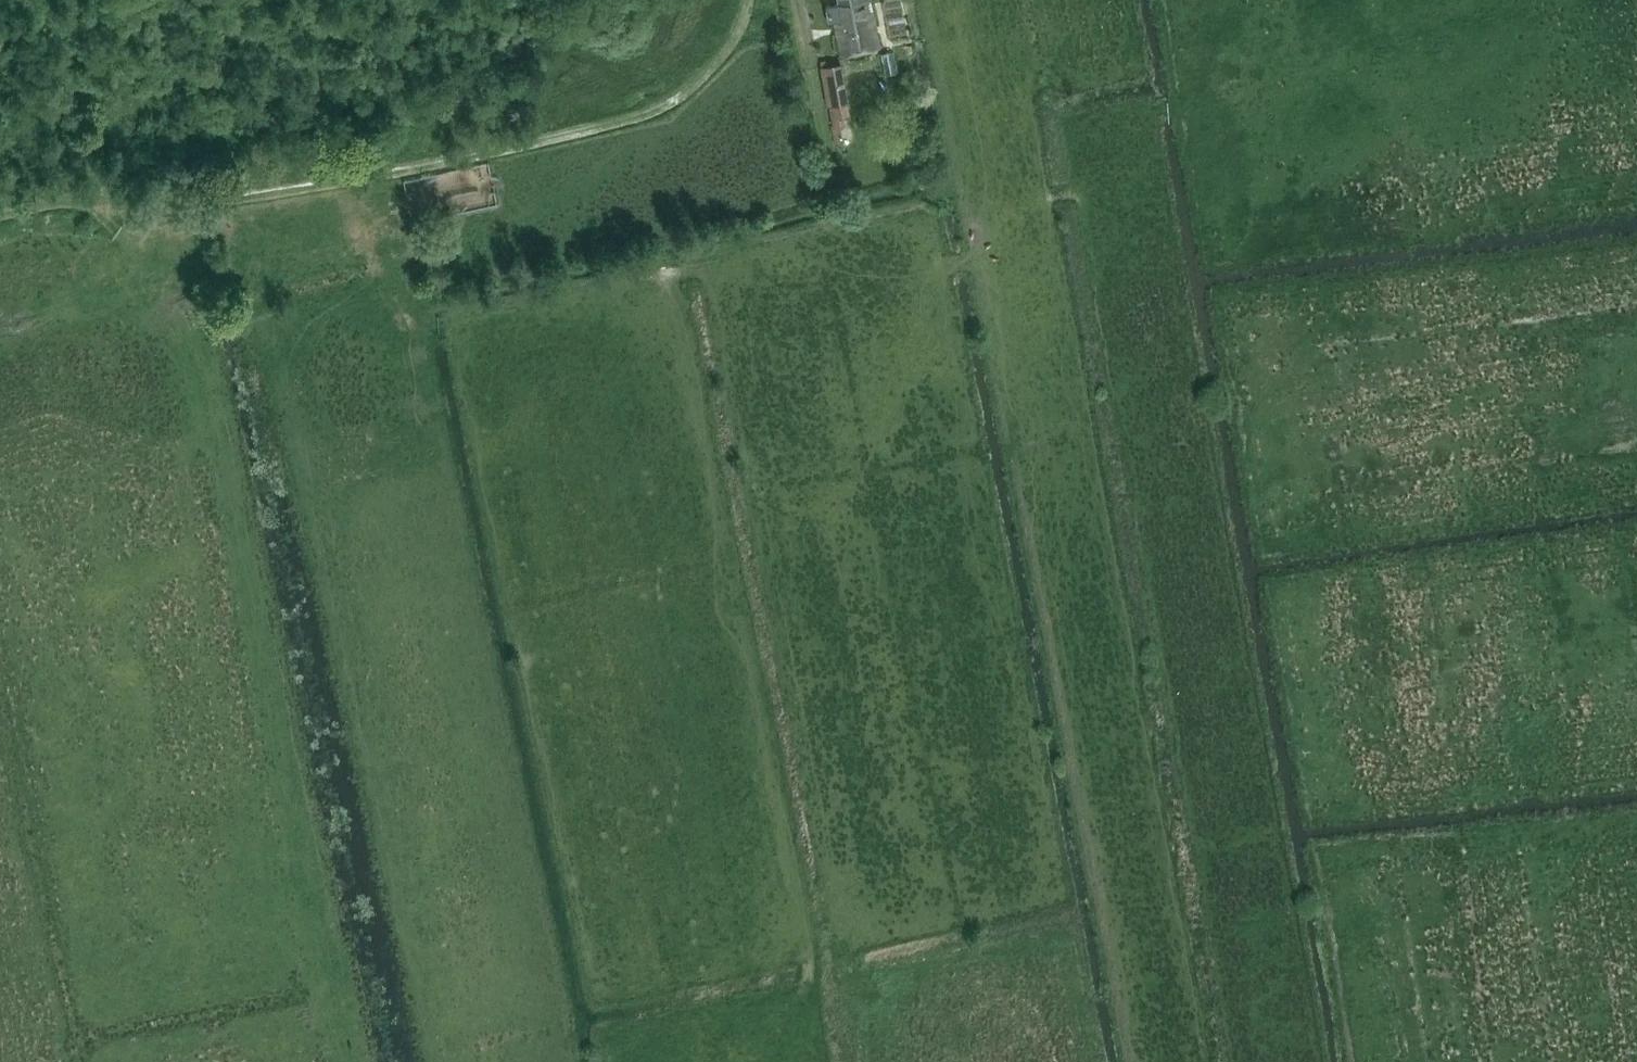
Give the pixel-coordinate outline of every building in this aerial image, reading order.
[(840,3),(827,5),(831,21),(836,22),(842,53),(880,45),(871,0),(840,0),(840,3)] [(821,66),(831,119),(850,115),(847,103),(849,103),(842,62),(821,66)] [(402,184),(410,221),(498,203),(490,166),(402,184)]
